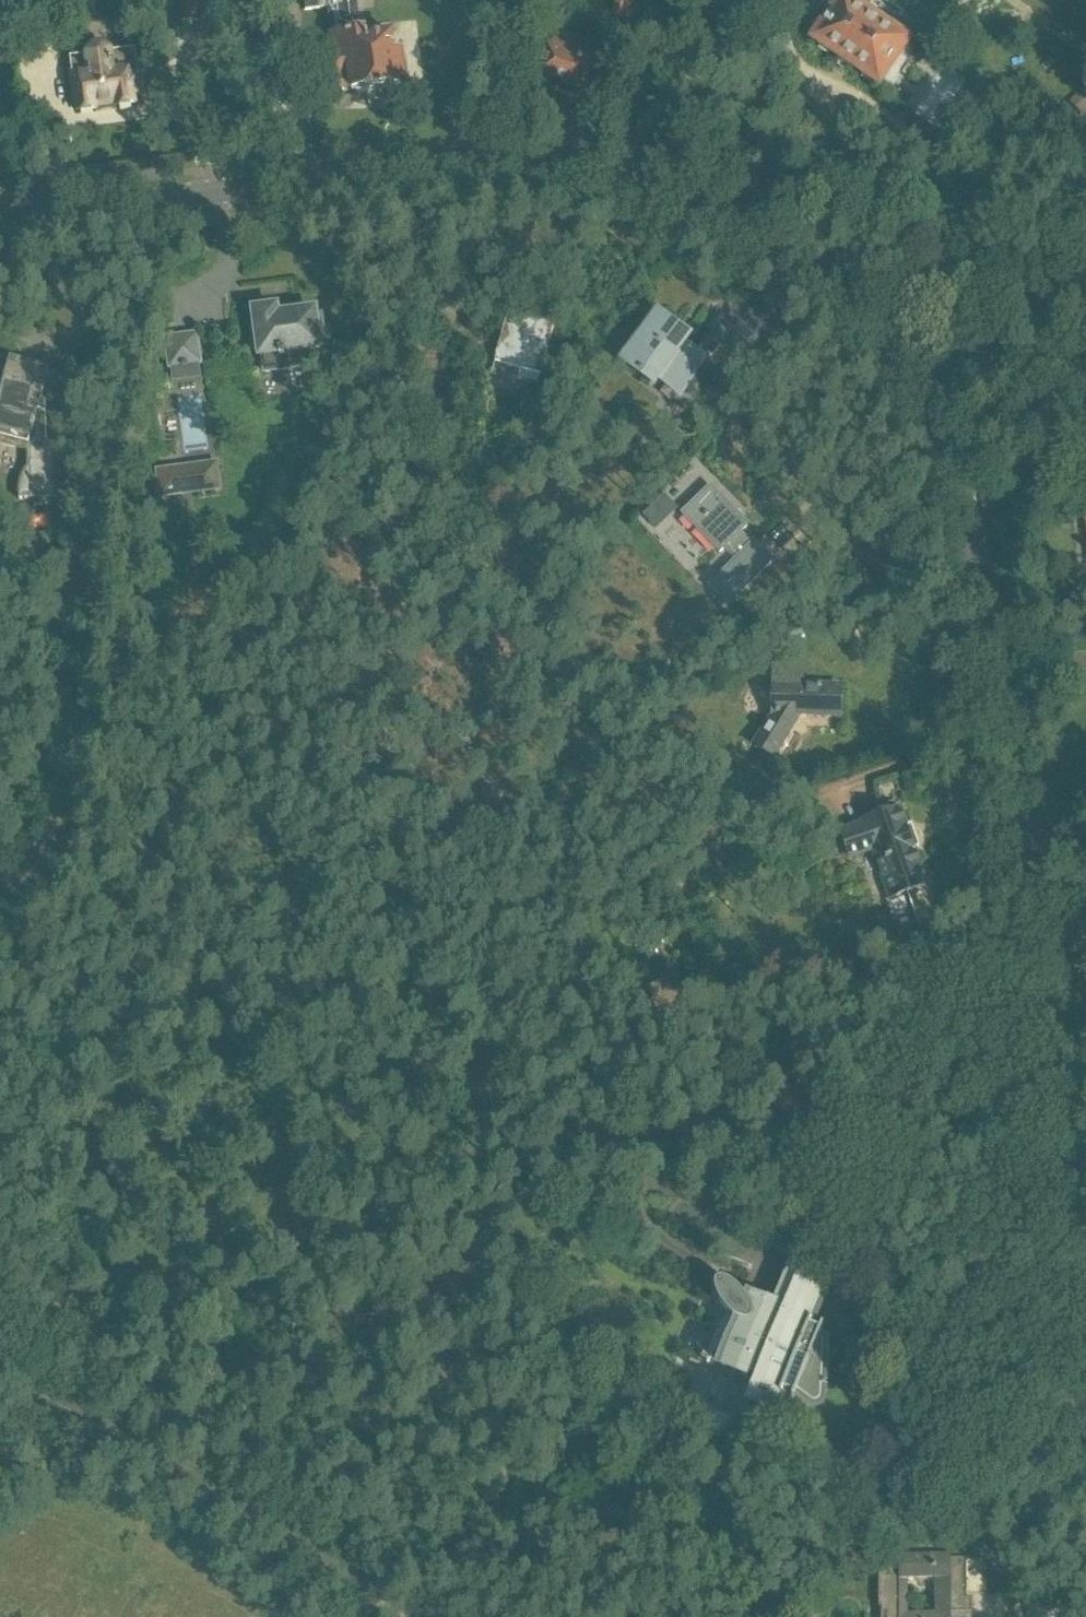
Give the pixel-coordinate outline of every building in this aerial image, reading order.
[(307,12),(329,9),(333,39),(335,57),(336,57),(339,57),(342,76),(344,93),(348,92),(355,91),(357,92),(360,95),(364,94),(367,94),(368,93),(370,89),(393,86),(401,84),(408,83),(408,79),(404,54),(399,55),(397,55),(394,35),(366,38),(366,37),(364,23),(359,24),(356,0),(305,0),(307,12)] [(847,0),(826,0),(820,10),(832,18),(816,41),(821,44),(822,49),(830,55),(835,54),(845,60),(842,65),(852,72),(855,68),(865,74),(865,79),(874,85),(877,83),(882,86),(911,43),(894,32),(894,27),(883,20),(878,21),(847,0)] [(581,90),(582,88),(595,54),(553,38),(540,74),(581,90)] [(97,107),(116,104),(116,106),(136,104),(136,98),(145,96),(142,76),(141,76),(137,50),(110,53),(104,49),(94,50),(90,57),(71,59),(78,111),(98,109),(97,107)] [(1085,111),(1085,103),(1078,95),(1070,102),(1082,114),(1085,111)] [(933,128),(924,122),(920,128),(929,134),(933,128)] [(277,309),(255,311),(258,335),(254,336),(256,351),(260,350),(261,356),(263,356),(266,373),(312,367),(310,350),(321,348),(318,330),(323,329),(321,315),(316,316),(316,312),(278,317),(277,309)] [(508,314),(496,363),(521,370),(518,381),(539,386),(555,323),(541,319),(540,322),(508,314)] [(689,338),(658,316),(625,360),(640,372),(639,372),(644,376),(645,375),(655,383),(663,372),(684,388),(704,361),(683,346),(689,338)] [(167,339),(168,350),(170,368),(201,364),(198,335),(167,339)] [(47,401),(42,400),(50,367),(11,358),(0,401),(0,442),(8,445),(28,449),(27,449),(28,467),(24,473),(21,480),(19,487),(19,494),(20,500),(58,498),(56,440),(48,440),(47,401)] [(181,466),(155,469),(159,500),(185,497),(181,466)] [(720,556),(726,550),(736,560),(708,586),(728,608),(775,563),(754,541),(753,543),(743,533),(750,527),(711,485),(681,515),(720,556)] [(841,716),(842,689),(803,687),(804,669),(774,668),(772,715),(773,715),(755,746),(774,757),(799,714),(841,716)] [(926,885),(900,810),(864,823),(865,825),(842,834),(850,857),(874,849),(891,898),(926,885)] [(648,988),(665,1032),(692,1022),(674,977),(648,988)] [(729,1313),(707,1364),(754,1382),(745,1405),(778,1419),(787,1397),(783,1395),(785,1390),(794,1393),(792,1399),(795,1400),(807,1409),(810,1410),(812,1411),(815,1411),(818,1411),(821,1410),(824,1408),(826,1405),(827,1402),(828,1399),(829,1366),(831,1367),(836,1354),(830,1351),(831,1339),(821,1335),(824,1326),(822,1325),(820,1330),(810,1326),(812,1322),(817,1323),(837,1272),(793,1255),(774,1301),(747,1289),(744,1295),(740,1290),(736,1286),(731,1283),(727,1281),(723,1280),(720,1281),(718,1282),(716,1284),(715,1286),(715,1289),(716,1291),(717,1295),(719,1300),(722,1304),(725,1309),(729,1313)] [(951,1553),(899,1555),(899,1565),(879,1565),(879,1608),(882,1608),(881,1616),(972,1616),(972,1598),(967,1598),(967,1558),(951,1557),(951,1553)]
